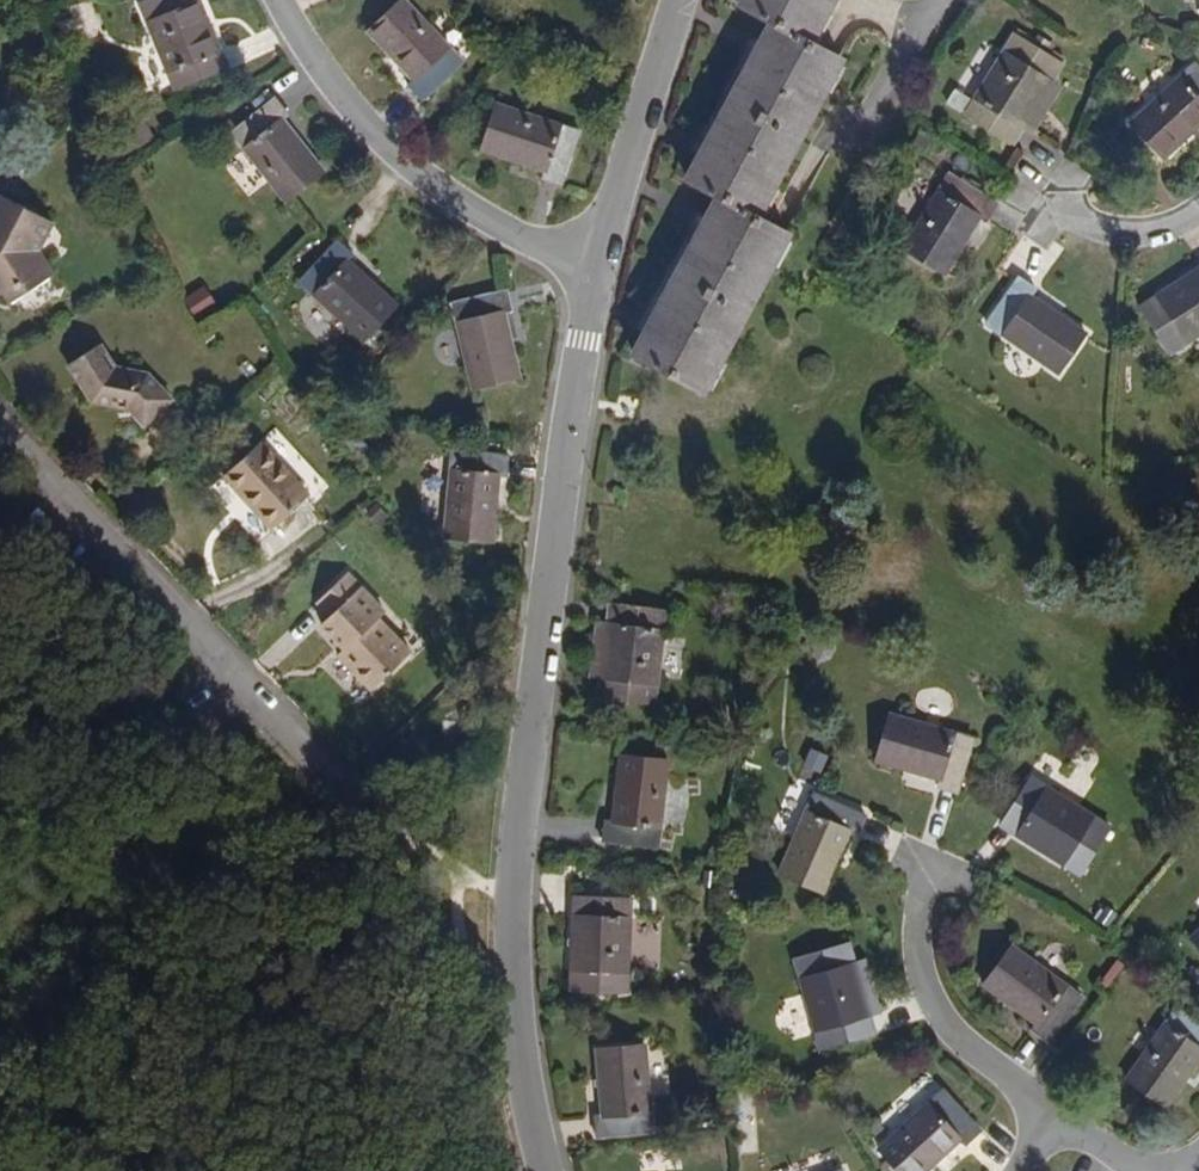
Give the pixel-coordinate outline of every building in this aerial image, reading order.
[(753,4),(832,45),(856,0),(755,0),(753,4)] [(210,19),(202,22),(195,5),(144,27),(184,113),(235,92),(226,72),(233,68),(210,19)] [(412,112),(429,129),(472,85),(409,20),(375,53),(422,101),(412,112)] [(852,71),(777,33),(705,175),(780,213),(852,71)] [(1042,105),(1053,86),(1007,60),(957,144),(1002,170),(1011,154),(1013,155),(1042,105)] [(1198,140),(1198,90),(1193,83),(1128,145),(1169,188),(1184,173),(1176,162),(1198,140)] [(1013,155),(1021,159),(1050,110),(1042,105),(1013,155)] [(288,146),(297,137),(284,122),(239,159),(294,228),(331,197),(288,146)] [(567,211),(586,155),(500,126),(485,169),(547,191),(543,202),(567,211)] [(981,241),(992,225),(943,191),(892,265),(932,293),(972,236),(981,241)] [(0,295),(23,281),(30,292),(58,274),(42,248),(63,229),(1,195),(0,197),(0,295)] [(804,244),(725,202),(639,361),(718,403),(804,244)] [(354,280),(362,271),(346,258),(307,298),(371,361),(403,329),(354,280)] [(1198,341),(1198,279),(1191,284),(1188,280),(1141,309),(1143,313),(1124,324),(1153,370),(1198,341)] [(206,284),(186,295),(195,311),(214,301),(206,284)] [(1023,320),(1029,310),(1013,297),(977,344),(1047,394),(1076,358),(1023,320)] [(513,340),(526,335),(521,316),(460,330),(482,418),(530,407),(513,340)] [(158,381),(123,370),(107,351),(79,376),(107,410),(140,416),(153,432),(180,407),(158,381)] [(285,539),(320,508),(272,453),(237,485),(285,539)] [(519,504),(521,485),(461,478),(450,566),(497,571),(507,503),(519,504)] [(381,634),(387,627),(351,588),(320,617),(333,631),(324,640),(347,665),(341,670),(373,706),(414,669),(381,634)] [(655,715),(669,623),(616,616),(613,637),(609,637),(601,691),(604,691),(603,709),(655,715)] [(601,691),(609,637),(601,636),(594,689),(601,691)] [(960,793),(976,734),(887,714),(875,763),(940,778),(937,788),(960,793)] [(821,772),(829,754),(812,746),(804,765),(821,772)] [(662,863),(675,771),(629,765),(619,834),(608,833),(605,856),(662,863)] [(1083,872),(1111,827),(1031,774),(1001,819),(1018,831),(1015,836),(1061,866),(1066,861),(1083,872)] [(855,866),(865,845),(813,820),(773,900),(812,920),(841,860),(855,866)] [(1109,928),(1118,909),(1101,901),(1092,920),(1109,928)] [(617,1010),(633,913),(584,905),(581,926),(574,925),(564,981),(571,982),(568,1002),(617,1010)] [(1190,942),(1198,951),(1198,934),(1190,942)] [(1038,1050),(1079,1005),(1010,946),(979,984),(1029,1028),(1022,1036),(1038,1050)] [(868,973),(855,976),(852,957),(799,965),(817,1058),(868,1051),(865,1032),(879,1029),(868,973)] [(1177,1013),(1124,1083),(1162,1113),(1198,1065),(1198,1029),(1177,1013)] [(572,1152),(632,1149),(631,1059),(583,1060),(582,1130),(571,1130),(572,1152)] [(984,1135),(941,1092),(877,1150),(896,1170),(926,1170),(957,1142),(968,1152),(984,1135)]
